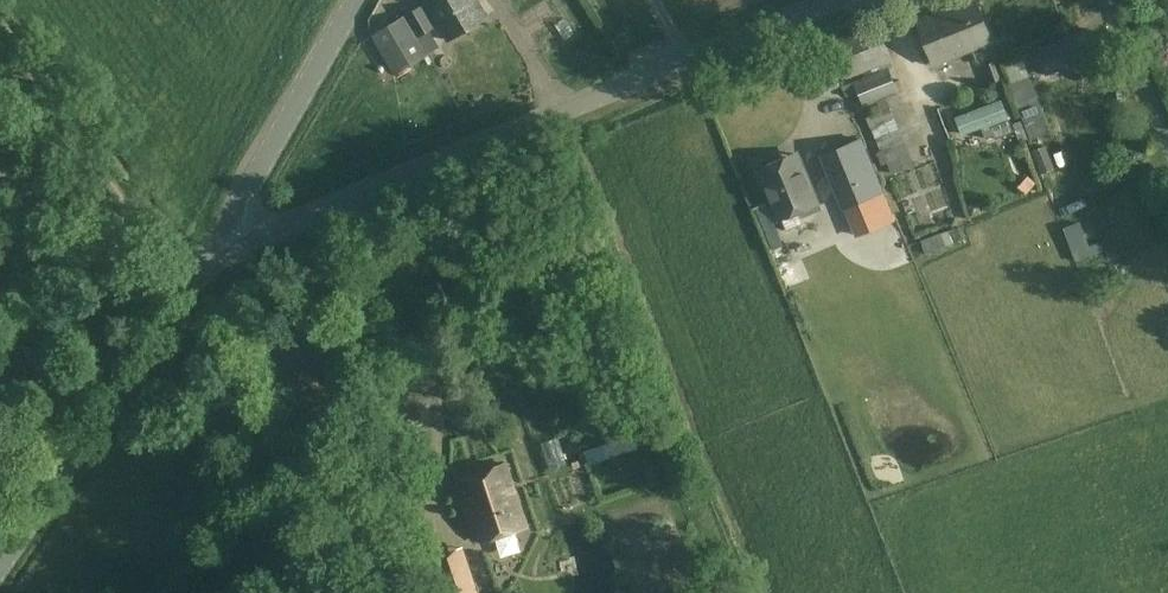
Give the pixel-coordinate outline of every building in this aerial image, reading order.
[(488,17),(477,0),(426,0),(449,40),(488,17)] [(992,42),(975,0),(973,0),(919,22),(936,65),(992,42)] [(440,49),(419,7),(371,35),(395,76),(414,64),(420,76),(435,68),(428,56),(440,49)] [(878,23),(832,41),(846,80),(872,70),(873,72),(866,75),(867,77),(842,87),(846,97),(858,92),(864,107),(877,102),(897,94),(896,92),(898,91),(889,69),(895,67),(878,23)] [(1092,31),(1039,50),(1047,74),(1101,54),(1092,31)] [(1012,83),(1009,84),(1030,139),(1030,140),(1038,136),(1051,132),(1030,76),(1012,83)] [(1009,116),(1002,98),(955,117),(962,135),(982,127),(986,137),(995,133),(992,123),(1009,116)] [(867,125),(892,114),(887,104),(863,115),(867,125)] [(883,160),(907,152),(894,116),(870,125),(883,160)] [(859,138),(821,154),(843,207),(846,206),(881,191),(859,138)] [(909,154),(887,162),(892,174),(914,165),(909,154)] [(763,169),(759,171),(779,219),(781,218),(787,231),(801,226),(798,219),(820,210),(817,203),(800,161),(787,166),(784,160),(781,162),(778,155),(760,163),(763,169)] [(914,222),(916,239),(942,235),(940,219),(914,222)] [(1080,220),(1064,227),(1076,260),(1104,250),(1101,241),(1089,245),(1080,220)] [(461,478),(482,541),(527,526),(506,463),(461,478)] [(469,570),(442,579),(447,592),(476,592),(469,570)]
